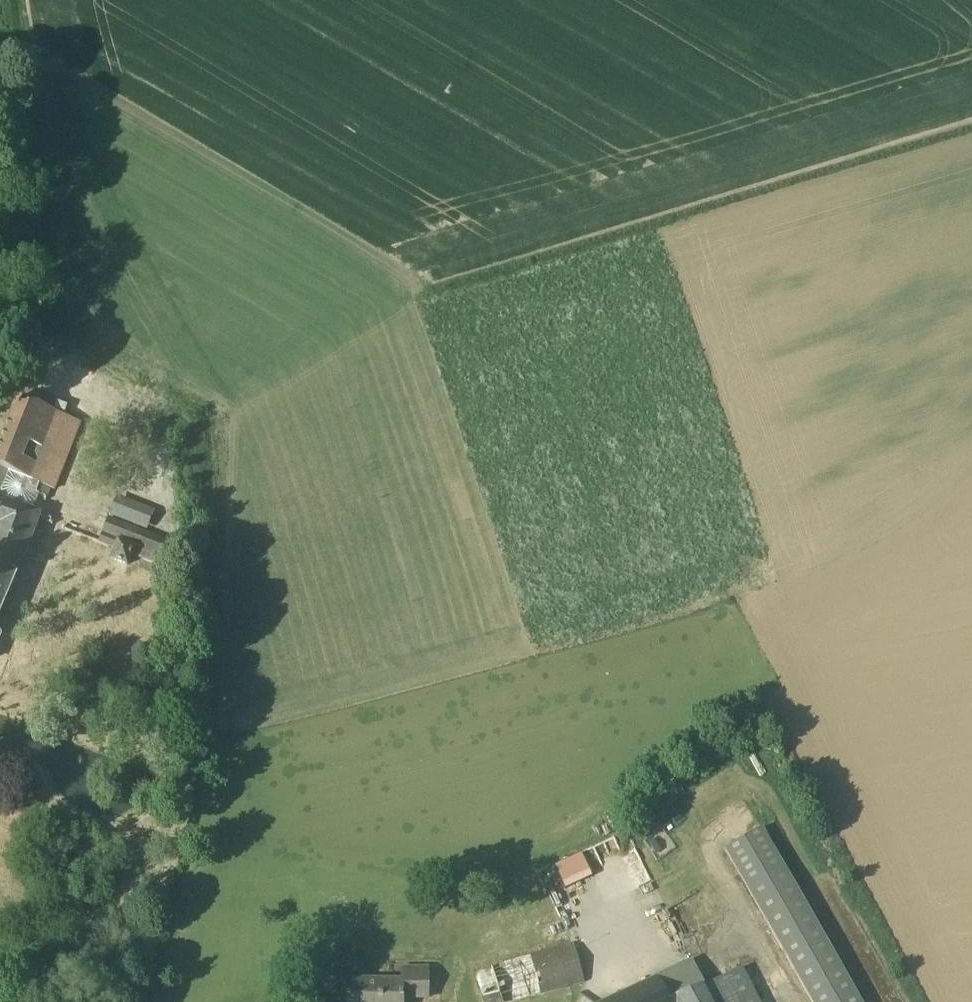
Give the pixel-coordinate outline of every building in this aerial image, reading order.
[(82,423),(18,398),(0,442),(0,616),(44,515),(36,512),(1,499),(10,475),(42,488),(40,494),(52,499),(56,490),(82,423)] [(108,520),(106,523),(99,542),(114,548),(110,558),(129,566),(133,556),(167,569),(168,564),(176,545),(108,520)] [(855,992),(762,829),(725,851),(812,1001),(861,1001),(855,992)] [(550,867),(557,889),(587,879),(580,857),(550,867)] [(579,963),(574,946),(475,974),(483,1001),(515,1001),(584,982),(579,963)] [(693,961),(622,995),(606,1001),(676,1001),(674,999),(705,985),(699,973),(693,961)] [(705,985),(674,999),(676,1001),(759,1001),(742,968),(720,978),(705,985)] [(428,978),(427,969),(406,969),(406,981),(348,981),(348,1001),(403,1001),(403,998),(428,998),(428,978)]
